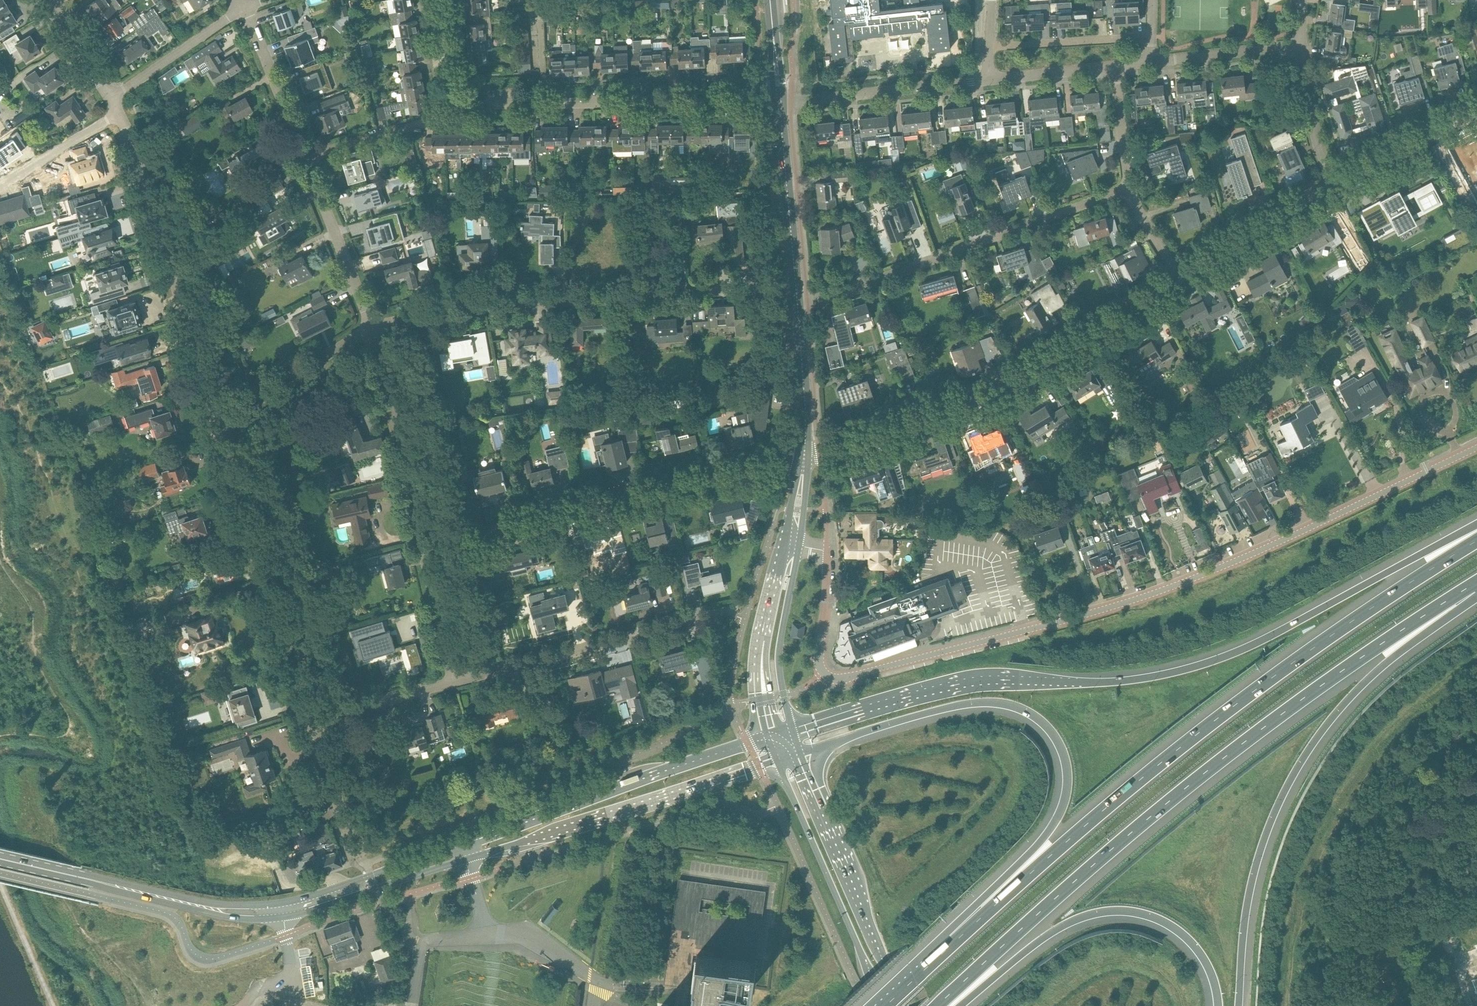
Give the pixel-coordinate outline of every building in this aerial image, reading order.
[(5,36),(2,30),(11,24),(16,21),(13,16),(7,5),(6,6),(3,0),(0,0),(0,39),(5,36)] [(88,6),(99,21),(121,6),(116,0),(96,0),(88,6)] [(195,10),(210,0),(188,0),(195,10)] [(276,5),(278,12),(273,14),(274,14),(279,28),(278,29),(296,23),(295,23),(294,18),(304,14),(301,5),(302,5),(300,0),(291,0),(276,5)] [(390,19),(412,14),(411,8),(414,7),(413,0),(386,0),(390,19)] [(470,18),(490,16),(488,0),(464,0),(466,18),(470,18)] [(651,9),(650,0),(646,0),(632,1),(633,13),(641,13),(641,9),(651,9)] [(829,24),(833,57),(835,57),(835,63),(854,60),(852,37),(884,33),(884,30),(889,29),(889,33),(922,29),(922,26),(927,25),(930,51),(950,48),(946,11),(944,11),(943,2),(925,4),(925,0),(904,0),(905,6),(880,9),(879,0),(830,0),(832,16),(834,16),(834,23),(829,24)] [(1073,26),(1074,26),(1074,27),(1079,27),(1079,25),(1088,25),(1088,18),(1103,17),(1102,0),(1098,0),(1086,1),(1087,9),(1072,10),(1073,26)] [(1125,3),(1118,3),(1117,0),(1106,0),(1107,17),(1108,17),(1114,16),(1114,23),(1127,22),(1125,3)] [(1125,3),(1127,22),(1135,22),(1135,19),(1140,19),(1139,15),(1142,15),(1143,15),(1143,0),(1132,0),(1132,2),(1125,3)] [(1428,14),(1436,13),(1436,0),(1427,0),(1428,14)] [(603,13),(612,12),(611,2),(602,3),(603,13)] [(1050,20),(1050,25),(1057,25),(1057,27),(1066,26),(1066,28),(1072,27),(1071,26),(1073,26),(1072,10),(1071,2),(1049,3),(1050,20)] [(1343,18),(1345,4),(1332,2),(1330,20),(1328,20),(1327,26),(1329,27),(1341,28),(1353,30),(1355,19),(1343,18)] [(1049,3),(1026,4),(1027,13),(1028,28),(1029,28),(1029,30),(1034,30),(1034,28),(1044,27),(1043,21),(1050,20),(1049,3)] [(163,4),(157,8),(160,13),(167,9),(163,4)] [(1028,28),(1027,13),(1019,14),(1019,5),(1004,6),(1005,23),(1012,23),(1013,29),(1021,29),(1021,30),(1027,30),(1026,29),(1028,28)] [(131,6),(120,14),(121,14),(124,19),(135,12),(131,6)] [(340,10),(338,10),(340,16),(348,14),(346,6),(340,7),(340,10)] [(131,23),(136,29),(158,14),(153,8),(145,13),(131,23)] [(163,22),(158,14),(136,29),(141,37),(163,22)] [(394,37),(419,32),(416,19),(413,20),(412,14),(390,19),(391,24),(392,24),(394,37)] [(490,16),(470,18),(470,24),(467,24),(468,38),(485,36),(492,35),(490,16)] [(115,19),(102,28),(110,39),(123,30),(115,19)] [(576,34),(582,33),(592,32),(592,25),(575,26),(576,34)] [(315,27),(288,36),(291,44),(285,46),(288,53),(286,54),(288,60),(290,59),(293,66),(315,58),(312,51),(314,50),(314,49),(313,45),(311,44),(310,45),(308,38),(318,35),(315,27)] [(1339,45),(1341,28),(1329,27),(1326,47),(1324,47),(1323,54),(1345,57),(1346,51),(1346,48),(1345,46),(1343,45),(1339,45)] [(397,50),(404,49),(422,45),(419,32),(394,37),(397,50)] [(35,54),(35,53),(40,50),(40,49),(41,48),(41,47),(41,45),(39,44),(38,43),(36,44),(36,43),(35,44),(29,35),(20,41),(16,34),(3,41),(10,53),(18,48),(25,60),(26,60),(27,61),(32,58),(31,57),(35,54)] [(154,48),(145,34),(119,52),(127,64),(146,51),(147,53),(154,48)] [(730,60),(729,42),(729,34),(716,35),(716,39),(709,40),(710,57),(717,57),(717,60),(730,60)] [(487,49),(485,36),(468,38),(470,50),(487,49)] [(705,57),(710,57),(709,40),(709,38),(698,38),(698,36),(691,36),(691,48),(692,66),(705,65),(705,57)] [(614,45),(614,52),(615,70),(628,69),(628,66),(634,65),(633,39),(633,48),(627,48),(627,44),(614,45)] [(640,69),(653,68),(652,42),(640,43),(640,39),(633,39),(634,65),(640,65),(640,69)] [(743,53),(750,53),(749,40),(743,41),(743,42),(729,42),(730,60),(744,59),(743,53)] [(232,56),(222,62),(216,52),(220,50),(215,41),(184,61),(189,69),(204,60),(210,69),(208,70),(217,83),(222,80),(223,82),(230,77),(229,76),(240,69),(232,56)] [(652,42),(653,68),(667,67),(667,64),(672,63),(672,50),(665,51),(665,49),(653,50),(652,42)] [(1457,71),(1465,68),(1458,44),(1453,46),(1452,42),(1443,45),(1448,63),(1433,67),(1436,78),(1435,78),(1436,80),(1437,80),(1439,88),(1440,88),(1439,86),(1447,83),(1448,86),(1460,82),(1457,71)] [(528,50),(528,43),(515,43),(516,51),(528,50)] [(570,49),(562,50),(563,74),(576,73),(575,56),(575,44),(570,44),(570,49)] [(422,45),(404,49),(407,61),(402,62),(403,69),(416,66),(415,60),(424,58),(422,45)] [(679,66),(692,66),(691,48),(678,49),(678,50),(672,50),(672,63),(679,63),(679,66)] [(487,49),(470,50),(471,64),(488,62),(487,52),(487,49)] [(550,75),(563,74),(562,50),(549,51),(550,75)] [(602,71),(615,70),(614,52),(601,53),(601,54),(595,55),(595,68),(602,67),(602,71)] [(1420,80),(1425,79),(1418,54),(1410,57),(1414,69),(1403,72),(1406,80),(1394,83),(1399,104),(1424,96),(1420,80)] [(595,68),(595,55),(575,56),(576,73),(590,72),(590,68),(595,68)] [(317,63),(302,68),(305,75),(300,77),(300,78),(301,77),(306,92),(305,92),(323,86),(317,71),(319,70),(317,63)] [(530,69),(529,64),(517,65),(517,73),(518,72),(530,71),(530,69)] [(1385,130),(1374,92),(1373,92),(1374,95),(1361,99),(1355,79),(1368,75),(1368,76),(1369,76),(1365,65),(1333,69),(1335,69),(1338,80),(1325,85),(1341,137),(1370,128),(1372,134),(1385,130)] [(35,70),(24,78),(33,92),(41,86),(46,93),(64,80),(54,66),(40,77),(35,70)] [(367,68),(369,76),(377,74),(375,66),(367,68)] [(404,75),(406,88),(423,85),(420,71),(417,72),(416,66),(403,69),(400,69),(401,76),(404,75)] [(166,72),(158,77),(163,94),(175,87),(169,78),(166,72)] [(1261,96),(1260,82),(1243,84),(1243,75),(1242,75),(1242,76),(1222,78),(1222,77),(1221,77),(1223,94),(1240,92),(1241,98),(1261,96)] [(1214,92),(1207,93),(1205,79),(1191,81),(1193,98),(1194,103),(1208,102),(1209,108),(1206,108),(1207,120),(1217,119),(1214,92)] [(1185,99),(1193,98),(1191,81),(1177,82),(1179,99),(1178,99),(1178,104),(1172,105),(1173,117),(1182,116),(1181,105),(1185,104),(1185,99)] [(1149,86),(1151,103),(1159,102),(1160,112),(1166,111),(1167,118),(1173,117),(1172,105),(1166,105),(1166,100),(1165,100),(1163,84),(1149,86)] [(403,102),(426,98),(423,85),(406,88),(400,89),(403,102)] [(1137,104),(1151,103),(1149,86),(1135,87),(1135,93),(1128,94),(1131,122),(1138,121),(1136,109),(1137,109),(1137,104)] [(1100,108),(1100,104),(1098,91),(1084,93),(1086,110),(1100,108)] [(1087,114),(1086,110),(1084,93),(1070,94),(1072,111),(1078,111),(1078,115),(1087,114)] [(347,101),(344,94),(321,102),(325,113),(318,116),(319,120),(316,120),(319,126),(321,125),(324,132),(337,128),(336,126),(343,123),(344,125),(338,108),(337,109),(335,105),(347,101)] [(1045,121),(1060,119),(1060,117),(1059,112),(1058,112),(1056,96),(1042,98),(1045,121)] [(45,108),(55,122),(61,118),(59,116),(68,110),(76,121),(85,114),(76,102),(74,103),(71,98),(59,106),(55,101),(45,108)] [(226,98),(216,103),(223,114),(228,112),(229,113),(231,112),(234,119),(251,109),(245,98),(230,106),(226,98)] [(390,104),(383,106),(387,118),(393,116),(391,109),(410,105),(411,113),(428,110),(426,98),(403,102),(390,104)] [(1029,120),(1024,121),(1025,134),(1031,133),(1030,125),(1045,123),(1045,121),(1042,98),(1028,99),(1030,116),(1029,116),(1029,120)] [(1000,102),(1003,126),(1011,126),(1011,128),(1018,127),(1019,134),(1025,134),(1024,121),(1018,122),(1017,117),(1016,117),(1014,101),(1000,102)] [(995,127),(1003,126),(1000,102),(986,104),(987,120),(981,121),(983,139),(989,138),(988,130),(995,129),(995,127)] [(1100,141),(1111,140),(1107,103),(1100,104),(1100,108),(1086,110),(1087,114),(1097,113),(1100,141)] [(983,139),(981,121),(974,122),(972,105),(958,107),(960,124),(960,131),(976,130),(977,139),(983,139)] [(380,120),(387,118),(383,106),(377,107),(380,120)] [(960,124),(958,107),(944,109),(946,125),(960,124)] [(27,109),(19,115),(22,120),(31,114),(27,109)] [(915,112),(918,128),(926,127),(927,132),(931,132),(930,132),(933,131),(933,126),(932,126),(930,110),(915,112)] [(176,111),(170,114),(174,119),(172,120),(175,125),(181,120),(176,111)] [(903,136),(918,134),(918,128),(915,112),(902,113),(903,130),(902,130),(903,135),(903,136)] [(173,126),(176,139),(203,124),(197,114),(180,123),(173,126)] [(888,115),(873,116),(875,138),(890,137),(890,136),(888,115)] [(861,140),(875,138),(873,116),(859,118),(862,139),(855,140),(856,152),(863,152),(861,140)] [(1066,116),(1067,129),(1068,135),(1074,134),(1072,116),(1066,116)] [(844,140),(852,139),(850,122),(834,124),(834,121),(815,123),(817,138),(818,138),(818,142),(828,140),(827,138),(829,138),(829,137),(835,136),(835,131),(843,130),(844,140)] [(751,133),(750,133),(750,123),(735,124),(735,148),(742,148),(742,146),(750,146),(750,138),(750,137),(751,137),(751,133)] [(670,142),(683,141),(683,155),(687,155),(687,159),(690,159),(690,128),(690,126),(684,126),(684,124),(670,125),(670,142)] [(709,141),(709,124),(695,124),(696,128),(690,128),(690,159),(690,151),(693,150),(696,149),(698,147),(700,145),(701,141),(709,141)] [(729,148),(729,127),(722,127),(722,124),(709,124),(709,141),(717,141),(717,148),(729,148)] [(606,125),(593,126),(593,142),(606,142),(606,144),(612,144),(612,129),(606,129),(606,125)] [(618,142),(632,142),(632,125),(618,125),(619,129),(612,129),(612,144),(612,151),(618,151),(618,142)] [(651,151),(651,141),(651,128),(645,128),(645,125),(632,125),(632,142),(632,150),(645,149),(645,151),(651,151)] [(651,128),(651,141),(656,141),(656,142),(670,142),(670,125),(657,125),(657,128),(651,128)] [(541,130),(535,130),(535,151),(545,150),(545,143),(554,143),(554,126),(541,126),(541,130)] [(568,126),(554,126),(554,143),(562,143),(563,151),(574,151),(574,142),(574,130),(568,130),(568,126)] [(580,129),(574,130),(574,142),(580,142),(580,143),(593,142),(593,126),(580,126),(580,129)] [(19,136),(20,135),(17,130),(6,138),(8,141),(0,147),(0,166),(12,158),(11,156),(25,145),(19,136)] [(1294,145),(1293,145),(1291,140),(1292,139),(1287,130),(1270,137),(1277,153),(1279,152),(1288,172),(1287,172),(1288,173),(1296,169),(1296,170),(1298,169),(1298,168),(1303,166),(1294,145)] [(933,131),(930,132),(931,132),(932,144),(941,143),(939,131),(933,131)] [(1195,131),(1180,133),(1181,144),(1199,142),(1195,131)] [(460,157),(459,157),(458,151),(458,133),(445,134),(445,151),(446,158),(457,158),(457,162),(461,162),(460,157)] [(458,133),(458,151),(472,151),(471,133),(458,133)] [(483,156),(484,156),(484,133),(471,133),(472,151),(472,157),(483,156)] [(484,156),(486,156),(498,156),(497,133),(484,133),(484,156)] [(511,156),(511,150),(510,133),(497,133),(498,156),(508,156),(509,162),(512,162),(512,159),(512,156),(511,156)] [(524,133),(510,133),(511,150),(511,156),(512,156),(512,159),(530,158),(530,136),(524,136),(524,133)] [(1250,186),(1260,182),(1260,183),(1262,183),(1245,133),(1230,138),(1232,144),(1235,143),(1240,158),(1226,163),(1237,197),(1242,195),(1243,196),(1247,195),(1247,194),(1252,192),(1250,186)] [(433,151),(445,151),(445,134),(432,134),(432,137),(426,137),(426,154),(433,154),(433,151)] [(897,135),(890,136),(890,137),(891,136),(892,148),(898,148),(899,151),(897,135)] [(1457,168),(1457,169),(1458,168),(1460,171),(1459,172),(1459,173),(1460,172),(1462,175),(1462,176),(1462,177),(1463,177),(1464,179),(1465,181),(1466,184),(1467,186),(1469,188),(1468,188),(1474,199),(1476,198),(1476,140),(1472,143),(1471,142),(1471,143),(1467,145),(1467,144),(1466,144),(1467,145),(1464,147),(1465,148),(1466,148),(1468,152),(1460,156),(1461,157),(1464,162),(1457,166),(1458,167),(1457,168)] [(1013,143),(1014,150),(1025,148),(1024,141),(1013,143)] [(247,145),(248,145),(249,147),(248,148),(250,150),(239,156),(238,153),(237,154),(238,157),(229,162),(230,165),(237,176),(258,164),(271,188),(283,181),(278,172),(276,173),(273,166),(274,165),(262,143),(251,150),(248,145),(247,145)] [(1149,163),(1144,164),(1148,175),(1162,171),(1159,163),(1169,160),(1174,177),(1177,177),(1187,173),(1177,143),(1156,150),(1146,153),(1149,163)] [(85,147),(72,151),(76,162),(71,164),(77,184),(102,176),(96,156),(93,157),(92,156),(91,157),(91,158),(85,160),(84,155),(87,154),(85,147)] [(348,161),(343,163),(349,184),(367,178),(366,175),(375,173),(370,156),(373,155),(371,147),(346,154),(348,161)] [(1026,150),(1026,152),(1032,165),(1044,160),(1044,148),(1026,150)] [(1098,149),(1074,151),(1062,153),(1066,163),(1068,162),(1073,178),(1098,169),(1094,157),(1099,155),(1098,149)] [(1032,165),(1026,152),(1016,156),(1021,169),(1032,165)] [(67,162),(64,156),(53,163),(55,166),(67,162)] [(418,165),(416,157),(407,160),(409,167),(418,165)] [(953,158),(957,170),(965,168),(968,166),(964,157),(953,158)] [(1025,176),(1010,182),(1009,178),(1011,177),(1010,175),(1008,176),(1006,170),(996,173),(1007,203),(1032,193),(1025,176)] [(847,171),(833,173),(820,174),(821,182),(817,182),(819,207),(834,206),(832,181),(848,179),(847,171)] [(941,222),(955,217),(954,213),(959,211),(960,213),(974,208),(969,194),(972,193),(971,190),(968,191),(961,173),(959,174),(953,177),(953,178),(944,181),(954,209),(938,215),(941,222)] [(671,192),(691,191),(690,174),(686,174),(686,177),(671,177),(671,192)] [(204,185),(200,177),(191,182),(198,195),(206,191),(203,186),(204,185)] [(1394,229),(1396,232),(1415,223),(1413,219),(1411,215),(1403,201),(1415,194),(1424,210),(1441,200),(1431,181),(1403,197),(1399,190),(1380,200),(1358,211),(1370,233),(1391,222),(1393,225),(1394,229)] [(380,189),(381,189),(381,188),(377,189),(375,182),(358,186),(360,193),(354,195),(355,195),(357,201),(356,201),(357,205),(358,204),(359,209),(359,210),(375,206),(376,208),(387,205),(386,204),(380,189)] [(555,188),(555,194),(561,194),(565,190),(565,184),(559,184),(555,188)] [(28,185),(21,187),(27,206),(41,202),(38,193),(31,195),(28,185)] [(284,187),(274,193),(277,197),(288,191),(286,186),(284,187)] [(536,186),(529,186),(529,196),(537,196),(536,186)] [(554,195),(554,194),(554,187),(543,187),(543,190),(539,190),(539,195),(554,195)] [(1197,212),(1211,207),(1207,192),(1190,198),(1193,207),(1174,213),(1179,230),(1201,223),(1197,212)] [(425,193),(420,195),(422,204),(428,203),(425,193)] [(27,207),(23,194),(22,195),(7,199),(7,198),(2,199),(3,201),(0,202),(0,223),(29,215),(27,207)] [(80,222),(106,214),(103,203),(101,204),(99,199),(91,201),(89,194),(67,200),(71,213),(77,211),(80,222)] [(1050,196),(1044,198),(1048,208),(1054,206),(1050,196)] [(856,203),(859,212),(867,209),(863,200),(856,203)] [(903,202),(888,208),(889,208),(892,215),(882,218),(891,241),(905,236),(902,228),(911,225),(912,229),(921,225),(914,205),(905,208),(903,202)] [(262,204),(252,210),(258,220),(256,221),(262,232),(264,231),(270,241),(286,232),(280,222),(279,220),(290,214),(291,216),(292,216),(291,215),(285,205),(274,211),(271,206),(270,207),(266,210),(262,204)] [(369,226),(367,227),(368,233),(369,233),(369,236),(371,242),(372,246),(382,244),(383,246),(402,241),(397,223),(400,222),(397,211),(373,218),(375,225),(371,226),(369,226)] [(555,224),(543,223),(543,215),(530,214),(529,222),(523,222),(522,235),(522,234),(541,235),(540,236),(541,236),(541,235),(542,235),(542,236),(544,236),(544,243),(541,243),(541,262),(554,262),(554,247),(561,247),(560,237),(554,236),(555,224)] [(1088,239),(1110,233),(1112,239),(1115,249),(1122,246),(1120,237),(1114,216),(1106,219),(1106,217),(1084,223),(1084,226),(1074,229),(1079,246),(1089,243),(1088,239)] [(1348,230),(1353,226),(1349,218),(1343,222),(1342,220),(1333,226),(1334,228),(1329,231),(1322,219),(1315,223),(1316,226),(1300,236),(1303,241),(1299,244),(1307,259),(1320,252),(1317,247),(1332,237),(1335,243),(1341,239),(1340,237),(1349,231),(1348,230)] [(821,249),(823,249),(823,251),(840,249),(839,242),(855,236),(849,223),(838,227),(821,229),(821,231),(819,231),(821,249)] [(470,253),(461,253),(462,264),(462,267),(476,266),(476,263),(499,261),(498,242),(494,242),(493,224),(481,224),(482,238),(478,238),(478,243),(469,244),(470,253)] [(701,240),(696,240),(697,254),(708,254),(708,256),(718,256),(718,253),(726,253),(726,251),(736,251),(736,239),(748,238),(748,225),(749,225),(749,224),(730,225),(730,226),(731,225),(731,228),(700,229),(701,240)] [(97,225),(58,238),(61,247),(70,244),(71,244),(72,244),(72,242),(83,238),(87,250),(90,250),(90,251),(92,251),(94,257),(111,252),(108,244),(115,242),(112,233),(111,229),(111,228),(109,229),(108,229),(99,232),(97,225)] [(1468,226),(1455,234),(1457,238),(1446,244),(1450,252),(1465,244),(1475,238),(1468,226)] [(433,228),(422,231),(424,239),(434,236),(433,228)] [(624,228),(580,231),(583,272),(597,271),(596,266),(613,264),(611,244),(626,243),(624,228)] [(432,238),(425,240),(430,257),(437,255),(432,238)] [(1110,260),(1121,283),(1144,272),(1143,268),(1149,265),(1139,246),(1110,260)] [(1295,258),(1301,255),(1295,246),(1290,249),(1295,258)] [(999,264),(1004,262),(1007,269),(1028,262),(1033,279),(1029,281),(1029,282),(1048,272),(1036,250),(1025,253),(1023,247),(996,255),(999,264)] [(380,252),(383,263),(398,259),(394,248),(380,252)] [(284,252),(275,257),(286,280),(288,279),(291,277),(297,275),(301,282),(313,276),(309,268),(302,255),(291,261),(289,262),(284,252)] [(1247,282),(1255,296),(1287,279),(1274,254),(1261,261),(1266,272),(1247,282)] [(412,261),(385,269),(388,280),(407,274),(410,287),(418,285),(418,283),(418,282),(422,281),(423,283),(434,280),(430,267),(415,271),(415,270),(412,261)] [(111,264),(112,267),(95,273),(100,290),(91,293),(93,303),(125,293),(122,284),(128,282),(122,264),(120,265),(119,262),(111,264)] [(228,270),(221,273),(224,279),(231,275),(228,270)] [(919,284),(922,295),(933,292),(935,299),(959,292),(954,274),(919,284)] [(51,278),(54,285),(64,282),(62,275),(51,278)] [(1056,294),(1049,282),(1031,293),(1031,294),(1032,293),(1038,303),(1026,310),(1040,333),(1058,322),(1055,317),(1054,317),(1051,312),(1065,304),(1059,292),(1056,294)] [(980,284),(976,286),(978,293),(985,290),(983,284),(980,285),(980,284)] [(979,299),(974,286),(967,288),(969,295),(968,295),(970,300),(971,300),(974,307),(981,305),(979,299)] [(1206,331),(1216,326),(1214,322),(1215,321),(1214,319),(1213,320),(1212,318),(1232,308),(1222,288),(1215,291),(1221,302),(1207,309),(1200,294),(1191,299),(1194,305),(1179,312),(1186,324),(1199,317),(1206,331)] [(323,295),(315,299),(312,300),(316,308),(326,303),(323,295)] [(141,324),(138,316),(136,310),(134,301),(107,310),(110,318),(115,333),(125,329),(126,332),(136,329),(135,326),(141,324)] [(840,313),(832,315),(838,343),(839,349),(840,348),(852,346),(849,336),(846,323),(849,322),(850,323),(871,317),(869,312),(866,303),(860,305),(859,302),(840,308),(841,312),(840,313)] [(708,320),(693,321),(694,334),(702,334),(701,327),(718,326),(717,324),(726,323),(726,325),(735,325),(736,335),(746,334),(745,317),(735,318),(734,304),(707,306),(708,320)] [(277,315),(274,309),(262,315),(265,321),(277,315)] [(1418,309),(1406,314),(1419,341),(1431,335),(1418,309)] [(296,317),(301,327),(300,328),(304,337),(330,324),(323,310),(313,314),(311,310),(296,317)] [(1310,311),(1299,323),(1306,329),(1317,318),(1310,311)] [(684,331),(677,332),(676,317),(670,318),(670,316),(666,316),(666,315),(655,316),(655,323),(654,323),(654,325),(647,326),(647,337),(651,340),(655,339),(658,336),(658,334),(671,333),(671,341),(684,340),(684,331)] [(607,317),(572,319),(572,344),(583,344),(583,328),(608,326),(608,329),(615,329),(615,333),(621,333),(620,318),(607,319),(607,317)] [(52,337),(44,322),(32,328),(40,343),(52,337)] [(552,343),(551,336),(550,336),(548,322),(538,323),(539,331),(536,332),(536,330),(535,330),(535,331),(525,332),(525,329),(516,330),(516,328),(509,329),(510,335),(512,335),(512,338),(507,339),(508,350),(513,350),(515,364),(529,362),(527,348),(528,348),(529,349),(537,348),(537,347),(541,346),(542,354),(552,353),(551,343),(552,343)] [(1365,340),(1356,325),(1349,328),(1358,344),(1365,340)] [(1249,328),(1242,332),(1248,343),(1254,340),(1249,328)] [(1392,328),(1378,335),(1393,366),(1394,366),(1397,372),(1400,371),(1410,393),(1420,389),(1420,387),(1440,377),(1433,362),(1431,363),(1427,356),(1419,360),(1422,366),(1413,371),(1392,328)] [(480,363),(490,362),(485,332),(470,334),(470,335),(465,336),(465,339),(448,342),(450,352),(440,354),(443,370),(454,368),(453,362),(479,358),(480,363)] [(248,333),(240,345),(248,350),(256,339),(248,333)] [(561,337),(563,353),(571,352),(569,336),(561,337)] [(638,353),(636,336),(628,337),(630,354),(638,353)] [(971,344),(952,351),(955,359),(958,358),(964,374),(972,371),(973,371),(975,370),(980,368),(976,357),(974,352),(980,350),(982,355),(984,354),(987,360),(989,365),(993,364),(991,359),(1002,355),(991,336),(971,343),(971,344)] [(1476,360),(1476,336),(1466,342),(1468,347),(1452,355),(1460,370),(1473,363),(1473,362),(1476,360)] [(123,342),(99,349),(102,359),(119,354),(119,356),(121,363),(133,359),(134,361),(139,360),(151,356),(149,351),(145,338),(124,345),(123,342)] [(1157,364),(1176,352),(1170,341),(1157,349),(1151,340),(1138,348),(1134,343),(1123,349),(1135,368),(1153,357),(1157,364)] [(903,380),(915,376),(904,345),(891,350),(903,380)] [(1272,347),(1263,353),(1266,358),(1275,353),(1272,347)] [(1287,367),(1296,362),(1292,354),(1282,359),(1287,367)] [(843,358),(829,362),(831,368),(844,365),(843,358)] [(1188,364),(1182,367),(1194,388),(1199,385),(1188,364)] [(154,366),(124,375),(123,369),(111,373),(114,381),(116,381),(118,388),(138,382),(144,401),(156,397),(154,389),(161,387),(154,366)] [(1103,388),(1107,385),(1099,374),(1096,376),(1091,369),(1067,383),(1076,398),(1093,388),(1096,392),(1103,388)] [(1387,398),(1372,372),(1341,390),(1351,407),(1345,411),(1352,422),(1371,411),(1369,407),(1375,403),(1376,405),(1387,398)] [(873,394),(868,379),(837,389),(840,397),(843,396),(848,409),(860,405),(859,403),(872,399),(871,395),(873,394)] [(1309,387),(1304,390),(1310,400),(1314,398),(1309,387)] [(1106,396),(1113,407),(1126,399),(1119,388),(1106,396)] [(761,432),(762,429),(766,429),(765,429),(769,395),(770,395),(755,393),(754,407),(758,407),(756,422),(750,423),(747,412),(737,414),(739,425),(732,427),(732,425),(724,427),(728,445),(735,444),(736,446),(736,444),(753,439),(754,441),(753,438),(756,437),(759,435),(761,432)] [(549,404),(563,402),(562,394),(548,396),(549,404)] [(385,449),(381,436),(363,441),(353,413),(367,408),(362,395),(338,404),(343,417),(344,417),(346,424),(342,425),(355,458),(385,449)] [(630,412),(630,400),(618,400),(618,412),(630,412)] [(1311,404),(1296,411),(1299,416),(1282,424),(1289,438),(1277,444),(1283,454),(1282,453),(1293,448),(1293,449),(1295,448),(1295,447),(1301,444),(1302,445),(1313,440),(1313,439),(1311,440),(1307,431),(1312,428),(1308,421),(1318,417),(1311,404)] [(1017,414),(1033,440),(1070,417),(1064,406),(1051,414),(1045,405),(1031,413),(1028,408),(1017,414)] [(155,416),(152,407),(124,416),(128,427),(149,421),(152,429),(154,429),(157,437),(158,436),(159,437),(165,435),(165,433),(175,430),(174,429),(176,428),(174,422),(172,423),(168,411),(155,416)] [(110,415),(87,422),(90,434),(113,426),(110,415)] [(1199,432),(1198,432),(1199,433),(1207,445),(1226,432),(1225,429),(1218,419),(1199,432)] [(602,448),(596,450),(598,455),(598,456),(600,465),(606,463),(607,467),(625,463),(628,462),(623,446),(622,441),(625,441),(638,440),(636,425),(622,427),(618,427),(619,438),(610,440),(610,441),(604,442),(606,447),(605,447),(604,447),(603,447),(603,448),(602,448)] [(1012,451),(1007,439),(1005,440),(1000,428),(987,434),(989,441),(986,442),(979,427),(967,432),(973,447),(968,449),(974,462),(991,455),(993,460),(1012,451)] [(658,438),(662,437),(666,452),(678,449),(678,451),(698,446),(695,435),(689,437),(688,433),(675,436),(675,433),(671,434),(669,428),(656,429),(658,438)] [(957,457),(951,441),(945,443),(943,437),(935,440),(939,451),(916,459),(921,475),(931,472),(931,471),(942,467),(943,470),(953,467),(951,459),(957,457)] [(530,460),(521,462),(525,478),(531,476),(533,486),(553,481),(551,473),(557,471),(557,469),(569,465),(565,451),(564,444),(545,448),(550,467),(532,471),(530,460)] [(1271,475),(1280,471),(1271,453),(1247,464),(1251,471),(1250,472),(1254,480),(1257,486),(1257,485),(1260,490),(1265,488),(1270,500),(1275,497),(1277,498),(1280,497),(1280,495),(1285,493),(1280,483),(1276,484),(1274,480),(1274,481),(1271,475)] [(1133,469),(1119,474),(1128,498),(1141,492),(1150,513),(1158,510),(1153,497),(1171,489),(1173,493),(1183,489),(1176,472),(1172,462),(1171,462),(1167,464),(1163,455),(1158,458),(1159,460),(1133,470),(1133,469)] [(851,477),(853,485),(856,485),(856,486),(857,485),(859,491),(869,487),(867,482),(882,477),(889,497),(903,493),(891,460),(882,463),(883,464),(878,465),(877,460),(850,469),(853,476),(851,477)] [(452,464),(457,482),(469,478),(465,461),(452,464)] [(155,464),(139,470),(143,482),(159,476),(155,464)] [(170,470),(163,472),(167,484),(162,486),(165,495),(184,489),(183,485),(191,482),(191,481),(193,479),(191,475),(189,475),(186,467),(184,468),(184,465),(169,470),(170,470)] [(1198,465),(1180,475),(1189,490),(1206,481),(1198,465)] [(1092,466),(1085,470),(1088,475),(1095,471),(1092,466)] [(481,475),(474,477),(478,495),(488,493),(488,495),(498,492),(498,490),(507,488),(502,469),(496,471),(495,468),(480,471),(481,475)] [(1244,520),(1245,520),(1218,470),(1210,474),(1217,487),(1212,490),(1223,511),(1220,513),(1230,532),(1246,523),(1244,520)] [(343,486),(355,481),(351,471),(339,476),(343,486)] [(1086,474),(1082,476),(1085,486),(1090,485),(1086,474)] [(1041,495),(1043,494),(1040,484),(1039,484),(1037,478),(1029,481),(1031,487),(1029,487),(1033,498),(1035,497),(1037,498),(1040,497),(1041,495)] [(385,483),(369,487),(371,498),(388,494),(385,483)] [(288,489),(292,502),(301,500),(299,495),(295,496),(293,487),(288,489)] [(1257,517),(1265,513),(1261,507),(1267,504),(1258,488),(1239,499),(1250,521),(1251,520),(1253,521),(1257,519),(1257,517)] [(751,537),(762,502),(751,499),(750,503),(747,502),(745,502),(742,502),(740,494),(728,497),(728,496),(723,497),(723,499),(711,502),(713,510),(709,511),(712,520),(716,519),(716,520),(735,515),(741,539),(751,537)] [(364,516),(370,514),(366,498),(334,505),(338,522),(351,519),(357,543),(370,540),(364,516)] [(1052,511),(1055,521),(1067,517),(1064,507),(1052,511)] [(665,528),(659,508),(642,512),(651,544),(667,540),(668,545),(679,542),(675,526),(665,528)] [(176,510),(164,513),(167,522),(175,524),(177,531),(179,531),(184,546),(202,540),(200,534),(207,531),(202,516),(189,520),(188,515),(179,518),(176,510)] [(879,528),(880,528),(882,527),(883,526),(883,525),(884,523),(883,521),(881,520),(880,520),(876,520),(876,514),(856,514),(856,528),(864,528),(864,535),(865,535),(865,538),(846,538),(845,556),(857,557),(858,558),(865,558),(866,557),(869,557),(869,568),(888,568),(888,557),(892,557),(892,556),(894,555),(894,548),(893,547),(893,539),(879,539),(879,528)] [(1136,528),(1143,526),(1139,515),(1132,517),(1136,528)] [(600,531),(572,538),(574,546),(581,544),(582,550),(593,547),(595,555),(611,551),(613,559),(628,555),(623,535),(612,538),(609,527),(600,529),(600,531)] [(1041,551),(1041,549),(1055,544),(1056,546),(1064,544),(1058,527),(1035,534),(1041,551)] [(1131,561),(1132,559),(1135,558),(1126,532),(1117,535),(1114,528),(1108,530),(1117,555),(1122,553),(1125,561),(1126,561),(1128,562),(1131,561)] [(1108,568),(1110,569),(1113,568),(1114,566),(1115,565),(1114,565),(1115,564),(1113,557),(1112,558),(1112,557),(1117,555),(1108,530),(1102,532),(1100,533),(1102,538),(1101,541),(1095,543),(1104,569),(1108,568)] [(1131,530),(1126,532),(1135,558),(1140,556),(1141,558),(1144,556),(1145,554),(1148,553),(1146,547),(1143,548),(1136,530),(1131,532),(1131,530)] [(1100,572),(1100,570),(1104,569),(1095,543),(1092,535),(1087,537),(1090,545),(1080,548),(1087,567),(1092,566),(1094,573),(1095,572),(1097,574),(1100,572)] [(1198,542),(1194,544),(1197,551),(1209,546),(1205,539),(1198,542)] [(482,558),(487,580),(511,574),(510,568),(526,564),(527,565),(540,562),(535,544),(522,547),(523,551),(507,555),(506,552),(482,558)] [(390,586),(391,587),(404,583),(399,564),(394,565),(393,565),(392,560),(403,557),(401,549),(367,558),(370,567),(381,564),(382,569),(385,568),(387,568),(389,578),(388,578),(388,579),(389,578),(391,586),(390,586)] [(688,553),(681,554),(683,563),(690,561),(688,553)] [(224,557),(211,561),(213,568),(211,569),(215,583),(241,575),(239,570),(236,571),(233,562),(226,564),(224,557)] [(698,562),(683,565),(688,586),(702,582),(704,590),(724,585),(721,571),(710,574),(709,570),(701,572),(698,562)] [(109,576),(113,590),(118,589),(119,590),(124,588),(122,580),(121,581),(119,572),(109,576)] [(639,585),(641,592),(630,595),(630,594),(628,595),(625,596),(628,609),(637,607),(637,606),(643,604),(643,603),(650,601),(651,603),(652,603),(650,597),(658,595),(666,593),(660,572),(653,574),(654,581),(639,585)] [(968,597),(967,595),(962,581),(951,585),(949,578),(943,580),(871,606),(873,612),(851,620),(856,633),(849,636),(856,656),(859,657),(872,653),(874,660),(918,644),(915,637),(929,632),(933,625),(930,617),(959,607),(957,601),(968,597)] [(538,632),(555,627),(551,611),(568,607),(565,593),(543,599),(543,602),(531,605),(534,616),(540,614),(543,624),(542,624),(544,630),(538,631),(538,632)] [(178,604),(184,602),(182,596),(176,598),(178,604)] [(222,627),(219,626),(217,620),(213,621),(211,616),(206,618),(206,617),(188,623),(195,646),(197,651),(224,642),(222,637),(223,637),(222,635),(224,633),(222,627)] [(383,620),(350,630),(356,649),(361,647),(364,658),(364,659),(396,649),(393,641),(390,630),(386,631),(383,620)] [(791,636),(803,638),(805,625),(793,623),(791,636)] [(415,643),(404,646),(411,667),(421,664),(415,643)] [(673,667),(675,672),(713,662),(710,650),(696,653),(696,655),(689,657),(687,649),(660,657),(663,669),(673,667)] [(638,693),(635,682),(631,665),(601,672),(600,670),(569,679),(575,699),(606,691),(605,690),(620,685),(624,697),(638,693)] [(520,703),(516,685),(506,688),(509,699),(488,704),(487,702),(479,704),(484,727),(493,725),(492,719),(508,715),(509,717),(518,715),(515,705),(520,703)] [(229,699),(236,721),(237,720),(239,726),(257,721),(246,686),(228,692),(230,698),(229,699)] [(206,704),(223,698),(220,687),(202,692),(206,704)] [(638,712),(632,714),(635,724),(650,720),(644,694),(634,697),(638,712)] [(420,752),(429,749),(423,732),(444,726),(440,714),(427,718),(429,724),(402,732),(406,747),(417,744),(420,752)] [(273,768),(272,769),(268,756),(269,756),(268,751),(267,752),(266,749),(250,754),(245,739),(210,750),(213,758),(236,751),(239,758),(246,756),(255,784),(246,787),(248,795),(267,789),(265,781),(276,777),(273,768)] [(387,772),(381,753),(375,755),(382,774),(387,772)] [(469,763),(471,770),(478,768),(476,761),(469,763)] [(298,825),(309,821),(307,815),(296,819),(298,825)] [(328,870),(343,865),(328,822),(313,828),(315,835),(314,836),(320,854),(314,856),(312,850),(296,855),(302,872),(315,867),(316,873),(320,871),(321,874),(328,872),(328,870)] [(692,996),(695,981),(693,980),(697,954),(756,962),(766,891),(678,878),(668,950),(663,983),(677,985),(675,1005),(691,1005),(691,1002),(690,1002),(691,996),(692,996)] [(349,920),(324,929),(329,944),(330,944),(334,956),(335,957),(337,961),(347,957),(359,953),(357,948),(359,948),(356,940),(349,920)] [(382,983),(397,978),(386,946),(371,952),(382,983)] [(722,985),(752,989),(756,962),(697,954),(693,980),(695,981),(692,996),(691,996),(690,1002),(691,1002),(691,1005),(719,1005),(722,985)]
